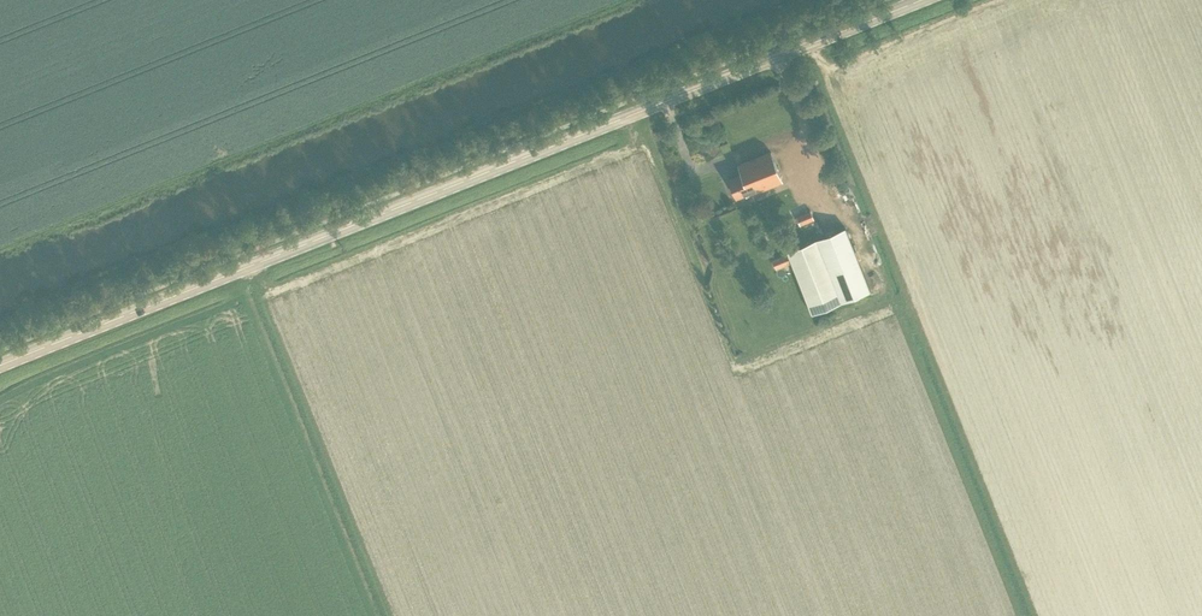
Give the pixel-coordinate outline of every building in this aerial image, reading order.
[(729,180),(737,199),(746,195),(747,197),(783,182),(771,151),(739,165),(742,174),(729,180)] [(797,217),(800,224),(814,219),(811,211),(797,217)] [(811,313),(870,290),(845,228),(787,250),(788,253),(782,256),(785,264),(792,262),(811,313)]
